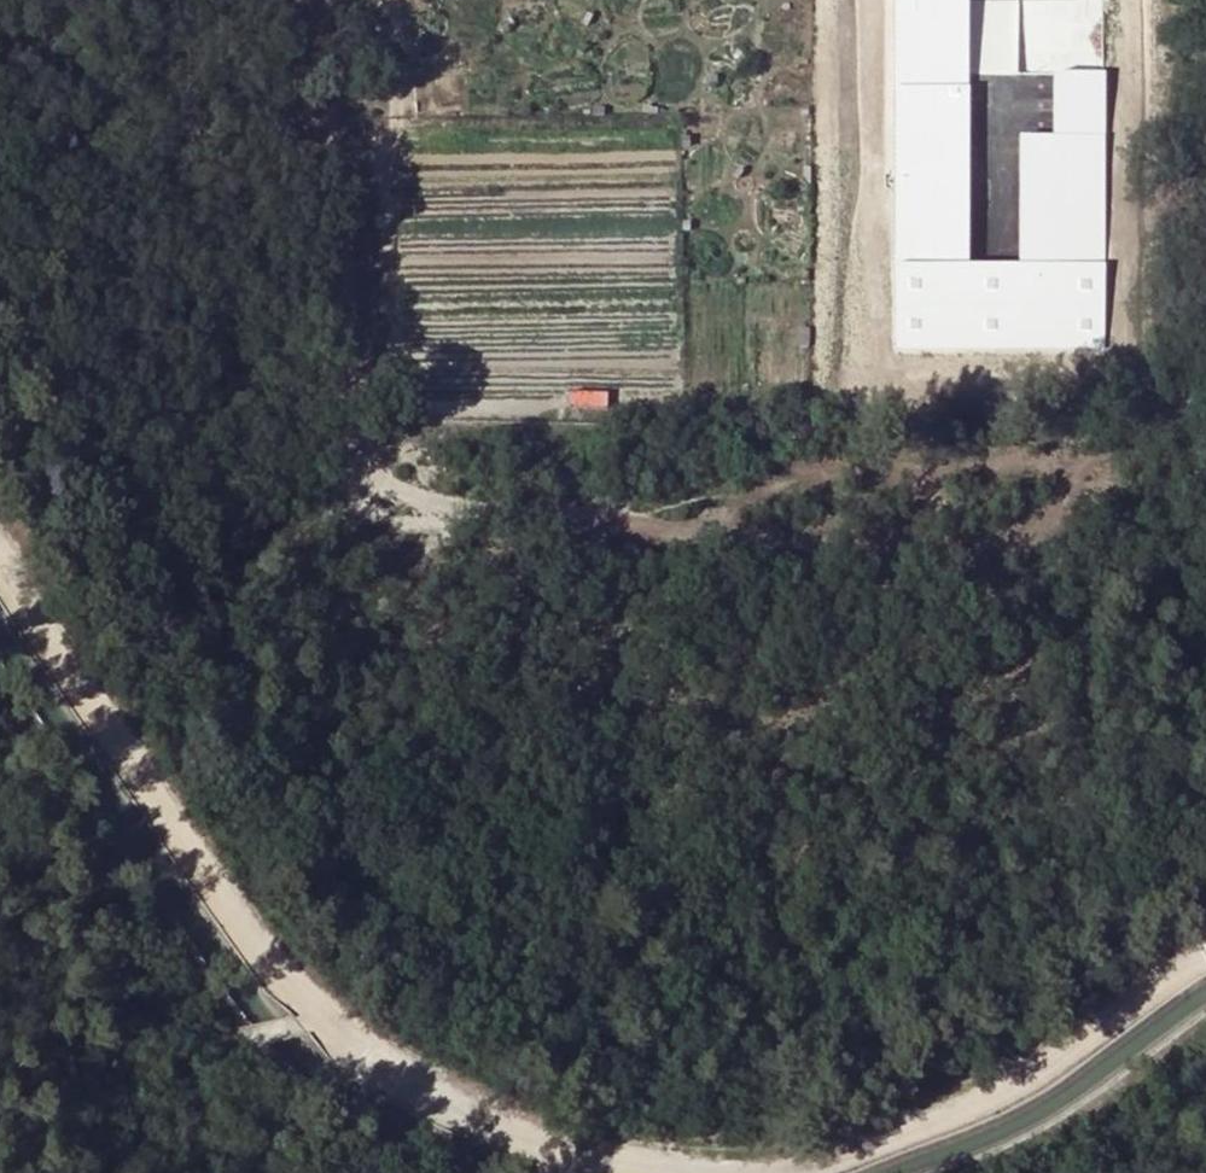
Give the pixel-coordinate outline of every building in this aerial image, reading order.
[(892,345),(1107,344),(1105,67),(1051,68),(1051,124),(1020,125),(1021,257),(966,257),(965,0),(890,0),(892,345)]
